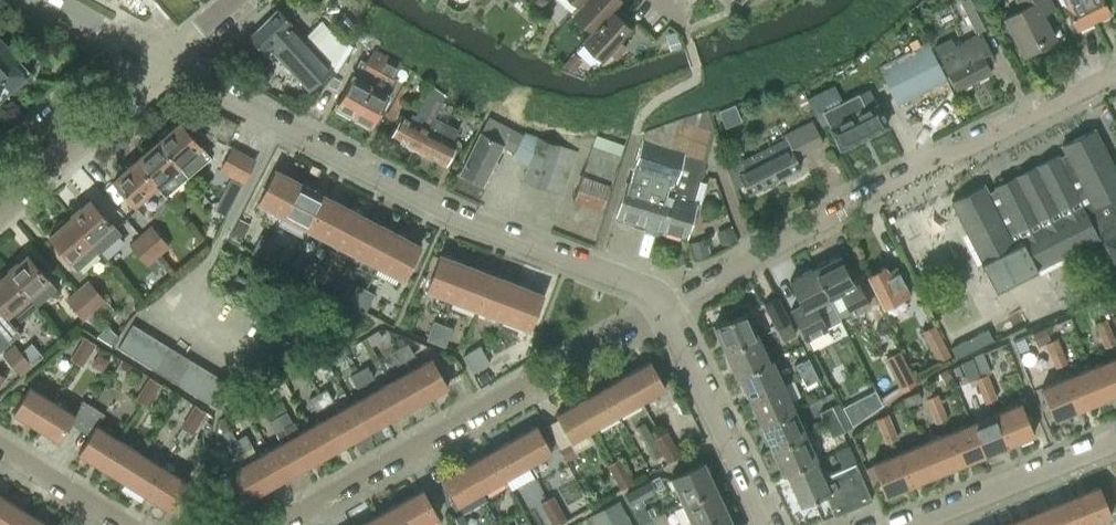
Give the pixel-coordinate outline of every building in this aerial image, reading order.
[(578,8),(577,7),(571,13),(590,31),(591,32),(611,10),(613,12),(623,0),(622,0),(585,0),(578,8)] [(975,32),(993,22),(982,0),(959,0),(975,32)] [(1055,38),(1040,12),(1051,5),(1048,0),(1016,0),(1021,8),(1003,18),(1023,55),(1055,38)] [(1077,30),(1093,21),(1082,0),(1062,0),(1077,30)] [(1093,21),(1109,13),(1102,0),(1082,0),(1093,21)] [(310,90),(334,67),(336,69),(351,45),(345,38),(341,42),(322,22),(305,37),(278,9),(249,37),(264,53),(269,48),(310,90)] [(632,30),(613,12),(611,10),(591,32),(590,31),(581,41),(603,62),(611,54),(616,59),(625,49),(619,44),(632,30)] [(934,45),(939,55),(956,89),(990,72),(986,65),(994,61),(981,34),(953,48),(948,38),(934,45)] [(0,37),(0,103),(33,72),(0,37)] [(880,68),(899,105),(946,81),(927,44),(880,68)] [(336,107),(352,116),(384,54),(374,48),(366,60),(362,59),(336,107)] [(573,51),(562,65),(564,66),(571,72),(574,69),(582,59),(573,51)] [(393,75),(399,65),(401,63),(384,54),(352,116),(371,126),(388,94),(390,94),(398,78),(393,75)] [(262,59),(252,68),(261,79),(271,70),(262,59)] [(282,83),(277,90),(299,103),(303,95),(282,83)] [(434,118),(445,94),(431,85),(415,114),(411,112),(408,119),(402,116),(391,137),(417,150),(433,118),(434,118)] [(868,89),(823,111),(831,128),(841,147),(876,129),(885,125),(875,106),(872,107),(877,105),(868,89)] [(393,120),(403,104),(398,101),(388,118),(393,120)] [(443,102),(436,114),(447,120),(454,107),(443,102)] [(734,103),(718,110),(724,127),(741,120),(734,103)] [(706,160),(715,129),(708,110),(693,114),(693,118),(671,194),(673,194),(662,229),(687,236),(696,203),(693,202),(706,160)] [(673,194),(671,194),(693,118),(693,114),(645,129),(642,141),(629,183),(626,182),(616,215),(662,229),(673,194)] [(434,118),(433,118),(417,150),(446,164),(456,143),(452,141),(458,131),(434,118)] [(503,146),(515,152),(522,136),(488,118),(460,173),(483,184),(491,170),(495,172),(499,165),(495,162),(503,146)] [(767,147),(727,168),(734,188),(743,183),(748,194),(791,172),(801,167),(796,156),(822,143),(812,122),(783,137),(784,137),(784,139),(767,147)] [(157,142),(186,175),(208,155),(179,123),(157,142)] [(1094,129),(1061,146),(1066,156),(1058,160),(1056,156),(994,187),(996,191),(988,196),(983,185),(951,201),(994,286),(1034,265),(1036,270),(1098,238),(1105,242),(1115,264),(1115,173),(1094,129)] [(591,149),(574,198),(601,207),(622,147),(596,138),(591,150),(591,149)] [(577,152),(538,139),(523,180),(562,194),(577,152)] [(186,175),(157,142),(135,161),(155,185),(163,194),(186,175)] [(220,170),(230,176),(242,153),(232,148),(220,170)] [(243,182),(255,160),(242,153),(230,176),(243,182)] [(133,205),(155,185),(135,161),(112,181),(133,205)] [(300,183),(275,170),(258,203),(283,216),(300,183)] [(283,216),(304,228),(306,229),(324,196),(300,183),(283,216)] [(324,196),(306,229),(330,241),(347,208),(324,196)] [(70,219),(90,242),(111,224),(91,201),(70,219)] [(354,254),(371,221),(347,208),(330,241),(354,254)] [(90,242),(70,219),(49,237),(77,269),(98,251),(90,243),(90,242)] [(395,233),(382,226),(371,221),(354,254),(378,266),(395,233)] [(139,234),(158,256),(170,245),(151,224),(139,234)] [(729,224),(710,233),(716,245),(735,237),(729,224)] [(251,252),(261,257),(270,238),(261,233),(251,252)] [(420,246),(419,245),(395,233),(378,266),(402,279),(420,246)] [(128,244),(147,265),(158,256),(139,234),(128,244)] [(261,257),(270,262),(279,243),(270,238),(261,257)] [(706,238),(690,242),(694,258),(709,254),(706,238)] [(7,274),(15,284),(27,298),(48,280),(27,256),(7,274)] [(453,301),(467,266),(440,256),(427,291),(453,301)] [(839,256),(815,268),(830,297),(839,316),(849,311),(851,315),(870,306),(857,280),(852,283),(839,256)] [(299,277),(308,282),(317,263),(309,258),(299,277)] [(308,282),(317,287),(327,268),(317,263),(308,282)] [(492,275),(474,269),(467,266),(453,301),(478,311),(492,275)] [(867,276),(884,308),(910,295),(896,268),(887,272),(885,267),(867,276)] [(815,268),(790,281),(801,304),(791,310),(804,337),(824,327),(840,318),(830,297),(815,268)] [(248,278),(237,272),(234,278),(245,284),(248,278)] [(36,308),(27,298),(15,284),(7,274),(0,280),(0,308),(15,326),(36,308)] [(478,311),(503,320),(516,285),(492,275),(478,311)] [(76,289),(94,310),(107,300),(88,278),(76,289)] [(347,302),(356,306),(366,288),(357,284),(347,302)] [(543,294),(541,294),(516,285),(503,320),(529,330),(543,294)] [(356,306),(365,311),(375,293),(366,288),(356,306)] [(83,320),(94,310),(76,289),(65,298),(83,320)] [(776,328),(789,322),(776,298),(764,304),(776,328)] [(746,311),(714,325),(725,350),(757,337),(765,334),(760,321),(752,324),(746,311)] [(1095,322),(1100,334),(1112,330),(1107,317),(1095,322)] [(426,338),(436,342),(443,323),(433,320),(426,338)] [(796,334),(789,322),(776,328),(783,341),(796,334)] [(436,342),(445,346),(452,327),(443,323),(436,342)] [(934,324),(922,330),(937,360),(950,354),(934,324)] [(119,348),(132,356),(146,333),(134,325),(119,348)] [(1105,347),(1115,343),(1115,340),(1112,330),(1100,334),(1105,347)] [(10,344),(0,332),(0,352),(10,344)] [(158,340),(146,333),(132,356),(144,364),(158,340)] [(951,346),(956,357),(979,346),(973,334),(951,346)] [(84,335),(77,347),(89,354),(96,343),(84,335)] [(736,376),(740,374),(768,362),(757,337),(725,350),(736,376)] [(1045,342),(1050,355),(1062,350),(1057,337),(1045,342)] [(170,348),(158,340),(144,364),(156,371),(170,348)] [(399,347),(406,359),(415,354),(408,342),(399,347)] [(1,353),(20,375),(31,365),(13,343),(1,353)] [(467,365),(485,355),(480,346),(462,356),(467,365)] [(70,358),(82,366),(89,354),(77,347),(70,358)] [(389,352),(396,364),(406,359),(399,347),(389,352)] [(183,355),(170,348),(156,371),(168,378),(183,355)] [(884,357),(894,377),(910,369),(899,349),(884,357)] [(1050,355),(1055,367),(1067,362),(1062,350),(1050,355)] [(195,362),(183,355),(168,378),(180,386),(195,362)] [(485,355),(467,365),(472,374),(490,364),(485,355)] [(1090,367),(1103,399),(1115,394),(1115,360),(1115,357),(1090,367)] [(411,370),(427,398),(448,387),(431,358),(411,370)] [(795,365),(801,376),(814,370),(808,358),(795,365)] [(625,375),(640,401),(665,387),(650,361),(625,375)] [(750,399),(782,385),(771,361),(768,362),(740,374),(750,399)] [(207,370),(195,362),(180,386),(192,393),(207,370)] [(358,370),(365,382),(374,377),(367,365),(358,370)] [(1090,367),(1066,377),(1079,409),(1103,399),(1090,367)] [(219,377),(208,371),(207,370),(192,393),(204,401),(219,377)] [(356,387),(365,382),(358,370),(350,375),(356,387)] [(391,381),(407,410),(427,398),(411,370),(391,381)] [(820,383),(814,370),(801,376),(807,389),(820,383)] [(974,378),(979,390),(992,385),(987,373),(974,378)] [(602,388),(617,414),(640,401),(625,375),(602,388)] [(149,376),(142,387),(155,394),(161,383),(149,376)] [(204,401),(217,408),(231,385),(219,377),(204,401)] [(1079,409),(1066,377),(1040,387),(1053,419),(1079,409)] [(387,421),(407,410),(391,381),(371,392),(387,421)] [(793,411),(782,385),(750,399),(761,424),(793,411)] [(979,390),(984,403),(997,397),(992,385),(979,390)] [(36,427),(53,401),(28,387),(12,413),(36,427)] [(135,398),(148,406),(155,394),(142,387),(135,398)] [(594,427),(617,414),(602,388),(579,401),(594,427)] [(318,393),(325,407),(334,402),(327,389),(318,393)] [(350,404),(366,433),(387,421),(371,392),(350,404)] [(309,398),(316,411),(325,407),(318,393),(309,398)] [(925,398),(930,410),(942,405),(937,393),(925,398)] [(857,400),(843,407),(852,425),(865,416),(857,400)] [(82,425),(93,407),(82,401),(74,414),(53,401),(36,427),(59,441),(72,420),(82,425)] [(560,446),(571,440),(594,427),(579,401),(556,414),(561,422),(550,428),(560,446)] [(1009,444),(1033,434),(1020,402),(996,412),(1009,444)] [(346,444),(366,433),(350,404),(330,415),(346,444)] [(194,405),(188,416),(200,423),(206,412),(194,405)] [(820,411),(826,425),(839,418),(833,405),(820,411)] [(930,410),(935,423),(947,418),(942,405),(930,410)] [(96,427),(103,413),(93,407),(82,425),(91,431),(78,454),(101,468),(118,441),(96,427)] [(300,432),(294,422),(293,423),(286,411),(277,417),(284,429),(289,438),(306,467),(326,456),(310,427),(300,432)] [(761,424),(772,449),(804,435),(793,411),(761,424)] [(984,454),(1009,444),(996,412),(971,422),(984,454)] [(875,418),(880,431),(893,425),(888,413),(875,418)] [(310,427),(326,456),(346,444),(330,415),(310,427)] [(181,427),(193,434),(200,423),(188,416),(181,427)] [(269,422),(276,434),(284,429),(277,417),(269,422)] [(832,436),(845,430),(839,418),(826,425),(832,436)] [(971,422),(947,432),(960,464),(984,454),(971,422)] [(536,425),(512,439),(527,466),(551,452),(536,425)] [(880,431),(885,443),(898,437),(893,425),(880,431)] [(661,451),(674,444),(667,431),(654,438),(661,451)] [(935,474),(960,464),(947,432),(922,442),(935,474)] [(237,438),(243,450),(244,451),(253,446),(246,433),(237,438)] [(814,459),(804,435),(772,449),(782,473),(814,459)] [(228,443),(234,455),(243,450),(237,438),(228,443)] [(269,450),(286,479),(306,467),(289,438),(269,450)] [(489,452),(504,479),(527,466),(512,439),(489,452)] [(118,441),(101,468),(124,481),(141,454),(118,441)] [(911,484),(935,474),(922,442),(898,452),(911,484)] [(661,451),(668,464),(682,457),(674,444),(661,451)] [(265,490),(286,479),(269,450),(249,461),(265,490)] [(504,479),(489,452),(465,466),(481,492),(504,479)] [(884,495),(886,494),(911,484),(898,452),(872,463),(884,495)] [(146,495),(164,468),(141,454),(124,481),(146,495)] [(607,464),(614,476),(627,469),(620,457),(607,464)] [(824,495),(829,493),(820,473),(814,459),(782,473),(786,472),(800,505),(824,495)] [(245,502),(265,490),(249,461),(229,473),(245,502)] [(672,477),(683,502),(715,487),(704,462),(672,477)] [(820,473),(829,493),(824,495),(834,516),(872,500),(854,463),(827,475),(825,471),(820,473)] [(481,492),(465,466),(442,479),(458,505),(481,492)] [(187,482),(164,468),(146,495),(170,509),(187,482)] [(614,476),(621,489),(634,481),(627,469),(614,476)] [(631,505),(657,491),(650,479),(625,494),(631,505)] [(1072,497),(1084,524),(1086,524),(1110,515),(1099,486),(1072,497)] [(694,524),(700,524),(727,512),(715,487),(683,502),(694,524)] [(409,524),(422,524),(438,516),(423,490),(397,505),(409,524)] [(540,502),(547,515),(560,508),(553,495),(540,502)] [(1072,497),(1048,507),(1056,524),(1084,524),(1072,497)] [(28,512),(5,498),(0,506),(0,524),(20,524),(28,512)] [(631,523),(619,500),(589,515),(595,524),(626,524),(631,523)] [(634,508),(632,509),(640,523),(651,518),(643,503),(634,508)] [(397,505),(374,518),(378,524),(409,524),(397,505)] [(1048,507),(1023,517),(1027,524),(1056,524),(1048,507)] [(553,524),(557,524),(567,519),(560,508),(547,515),(553,524)] [(640,523),(641,524),(655,524),(668,519),(664,511),(651,518),(640,523)] [(28,512),(20,524),(48,524),(28,512)] [(727,512),(700,524),(733,524),(727,512)] [(1023,517),(1004,524),(1027,524),(1023,517)]
